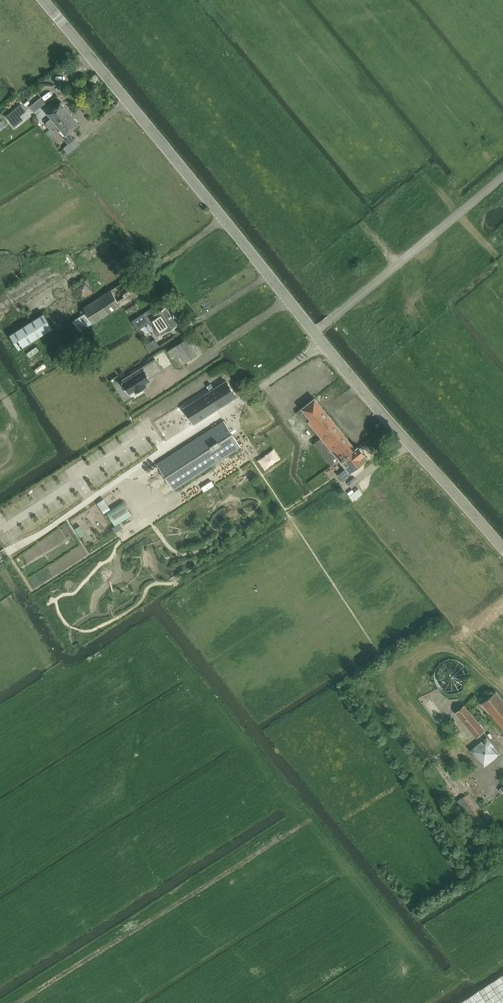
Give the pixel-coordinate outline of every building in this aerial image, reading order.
[(46,103),(41,98),(30,107),(35,112),(46,103)] [(57,124),(70,113),(61,102),(48,113),(52,118),(46,123),(46,125),(50,130),(57,124)] [(22,105),(16,110),(21,116),(27,111),(22,105)] [(70,113),(57,124),(66,135),(80,124),(70,113)] [(69,153),(80,144),(75,139),(64,148),(69,153)] [(82,299),(96,290),(88,277),(74,286),(82,299)] [(83,307),(87,313),(73,321),(79,332),(93,323),(123,305),(128,313),(133,309),(135,312),(139,309),(137,307),(139,306),(133,298),(138,295),(128,279),(83,307)] [(137,330),(152,320),(155,325),(152,327),(154,330),(157,328),(162,335),(178,324),(167,307),(158,313),(153,306),(131,321),(137,330)] [(44,313),(16,330),(10,334),(19,349),(53,327),(44,313)] [(198,355),(187,339),(168,351),(167,350),(163,353),(169,362),(180,354),(186,363),(198,355)] [(154,341),(146,347),(150,352),(158,347),(154,341)] [(151,380),(150,378),(163,370),(156,359),(123,380),(124,382),(122,383),(129,394),(135,391),(136,393),(143,389),(146,387),(147,386),(146,384),(151,380)] [(205,380),(201,383),(177,398),(184,408),(194,424),(237,397),(226,381),(214,389),(211,384),(208,385),(205,380)] [(338,459),(340,461),(356,449),(315,398),(297,412),(306,424),(308,422),(321,438),(314,444),(331,465),(338,459)] [(241,447),(224,421),(157,464),(174,490),(241,447)] [(273,438),(266,443),(275,456),(282,451),(273,438)] [(358,446),(356,449),(340,461),(346,469),(338,475),(343,481),(351,475),(349,473),(367,458),(364,454),(365,454),(364,453),(364,451),(362,448),(360,448),(358,446)] [(275,465),(284,458),(281,453),(272,460),(275,465)] [(353,501),(362,494),(359,489),(349,496),(353,501)] [(104,499),(98,503),(104,513),(111,509),(104,499)] [(124,502),(107,513),(115,526),(132,516),(124,502)] [(118,526),(126,540),(152,526),(145,512),(118,526)] [(80,526),(75,529),(80,537),(85,534),(80,526)] [(465,679),(466,676),(465,673),(465,670),(463,667),(462,665),(459,663),(457,661),(454,660),(451,660),(447,660),(444,661),(441,662),(438,664),(436,667),(434,670),(433,673),(433,676),(433,679),(434,682),(435,685),(438,687),(440,689),(443,691),(447,692),(449,692),(452,692),(456,691),(459,689),(461,687),(463,685),(465,682),(465,679)] [(495,691),(474,708),(474,710),(502,746),(502,700),(495,691)] [(485,730),(464,706),(456,713),(476,737),(485,730)] [(471,750),(486,766),(502,751),(487,735),(471,750)] [(485,824),(441,762),(440,763),(432,766),(479,830),(485,826),(484,825),(485,824)] [(459,1002),(502,1002),(502,975),(459,1002)]
